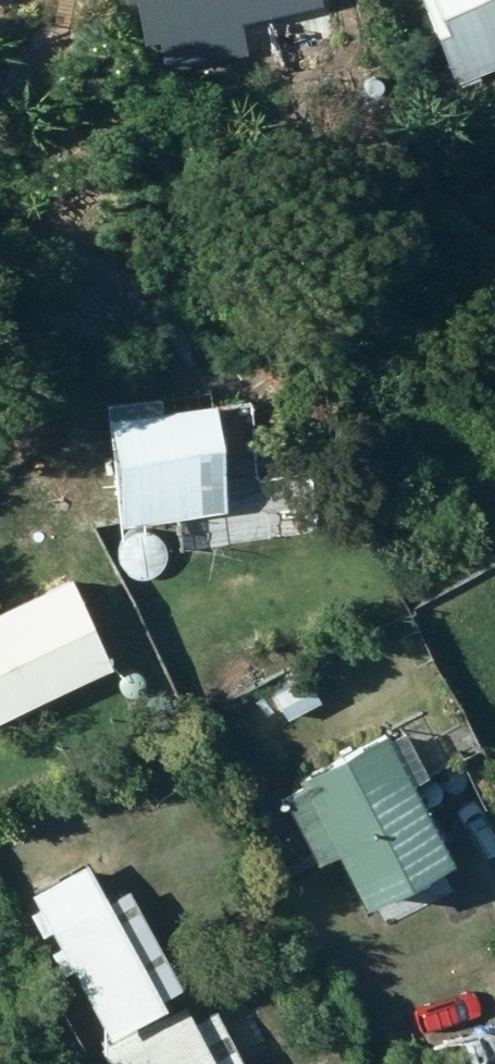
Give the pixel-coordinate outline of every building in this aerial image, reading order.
[(116,9),(127,7),(135,48),(316,12),(314,0),(114,0),(116,9)] [(494,64),(494,0),(406,0),(443,87),(494,64)] [(362,84),(362,101),(381,100),(380,84),(362,84)] [(243,407),(95,426),(109,534),(222,519),(216,471),(251,466),(243,407)] [(0,610),(0,724),(103,674),(58,582),(0,610)] [(285,725),(316,706),(305,688),(273,707),(285,725)] [(442,814),(385,688),(298,727),(302,737),(278,747),(307,811),(328,802),(352,854),(442,814)] [(186,1023),(135,1046),(128,1030),(150,1019),(146,1011),(166,1001),(121,902),(98,913),(95,906),(43,929),(105,1063),(204,1063),(186,1023)]
